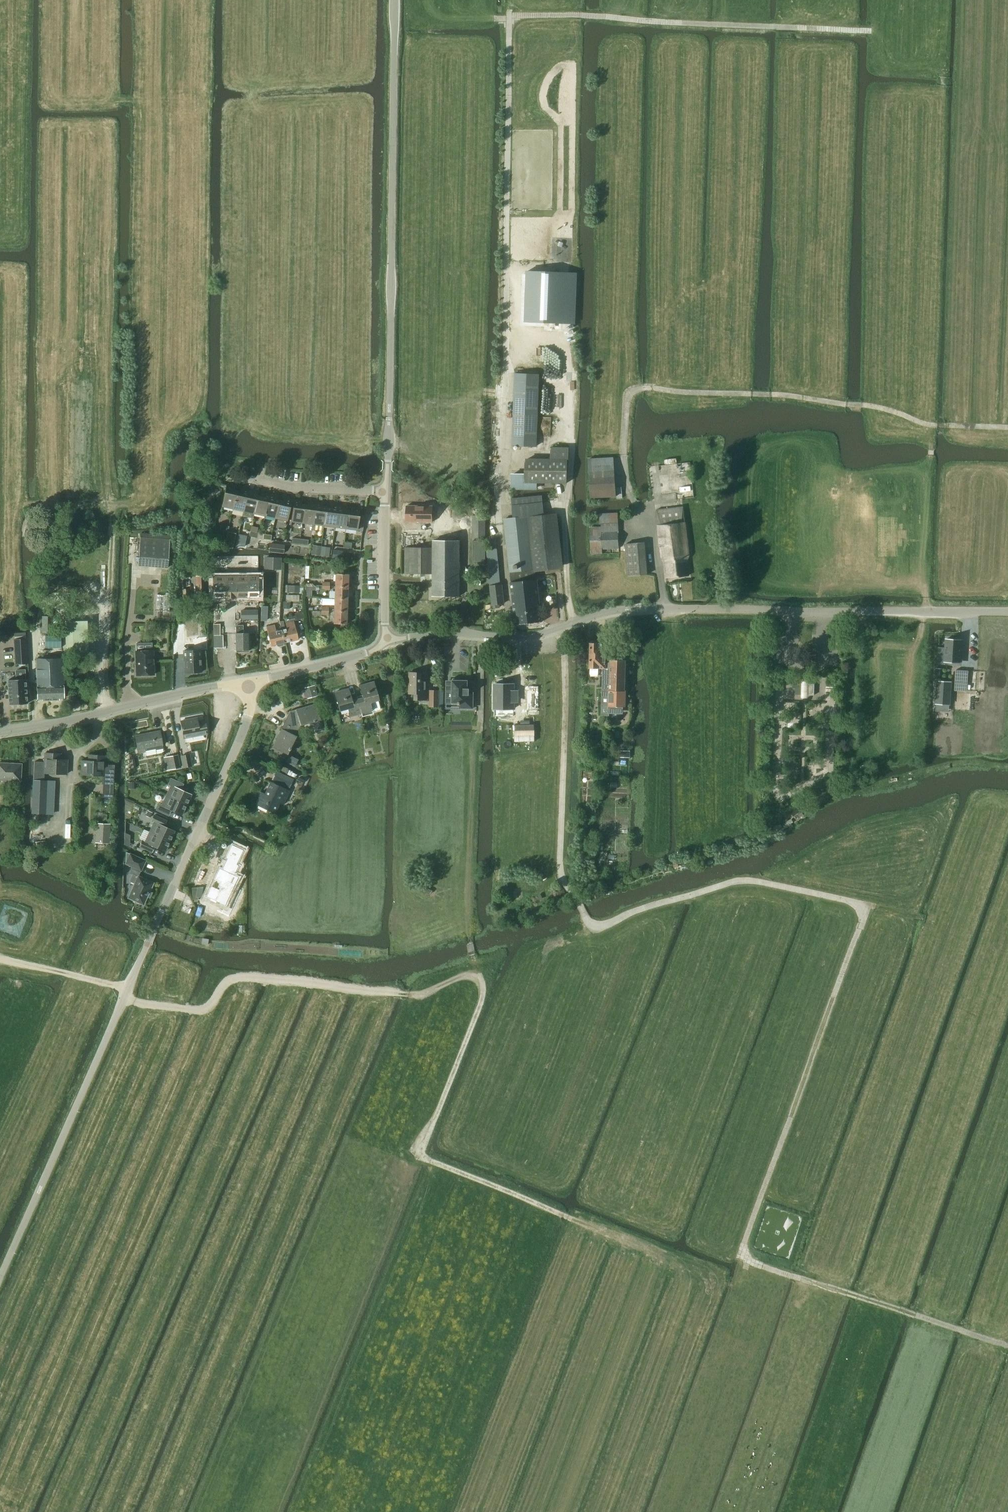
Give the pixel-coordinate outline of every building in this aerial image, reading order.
[(519,296),(516,342),(564,343),(565,296),(519,296)] [(514,373),(511,445),(536,446),(538,374),(514,373)] [(564,447),(550,448),(551,459),(567,460),(567,447),(564,447)] [(590,498),(621,496),(621,487),(615,487),(613,457),(588,459),(590,498)] [(511,473),(511,490),(522,490),(537,490),(537,488),(537,483),(564,484),(565,484),(566,484),(566,482),(567,460),(551,459),(526,459),(525,473),(511,473)] [(221,506),(232,509),(234,499),(236,490),(231,489),(232,486),(226,485),(221,506)] [(232,509),(243,511),(248,490),(242,489),(242,491),(236,490),(234,499),(232,509)] [(242,517),(252,519),(254,514),(258,495),(253,493),(253,492),(248,490),(243,511),(242,517)] [(254,514),(264,516),(269,497),(269,495),(264,494),(263,496),(258,495),(254,514)] [(269,497),(264,516),(275,518),(279,500),(274,499),(274,496),(269,495),(269,497)] [(503,519),(510,572),(533,569),(559,566),(553,514),(543,516),(541,495),(511,498),(513,517),(503,519)] [(284,501),(279,500),(275,518),(286,521),(290,500),(285,499),(284,501)] [(291,522),(301,523),(304,505),(299,504),(299,501),(293,500),(291,522)] [(312,524),(315,503),(311,502),(310,505),(304,505),(301,523),(312,524)] [(323,526),(326,507),(320,506),(320,503),(315,503),(312,524),(323,526)] [(485,504),(473,504),(473,515),(486,515),(485,504)] [(334,527),(337,505),(333,505),(333,508),(326,507),(323,526),(334,527)] [(345,528),(348,510),(340,509),(340,506),(337,505),(334,527),(345,528)] [(688,559),(691,555),(686,523),(683,522),(682,507),(656,510),(662,559),(664,561),(665,578),(688,575),(688,559)] [(348,510),(345,528),(362,530),(364,516),(358,515),(359,509),(353,508),(352,510),(348,510)] [(433,508),(403,508),(404,522),(433,521),(433,508)] [(602,548),(618,548),(617,513),(600,513),(601,526),(589,527),(590,554),(602,554),(602,548)] [(472,538),(486,538),(485,516),(472,516),(472,538)] [(459,532),(459,521),(441,521),(441,532),(459,532)] [(233,546),(235,537),(236,536),(227,534),(227,535),(225,544),(233,546)] [(244,546),(246,536),(238,534),(236,546),(244,546)] [(140,537),(137,565),(167,568),(170,539),(140,537)] [(473,562),(485,562),(485,540),(473,540),(473,562)] [(432,596),(459,596),(459,541),(433,541),(433,548),(405,548),(405,574),(432,574),(432,596)] [(628,576),(647,574),(644,542),(625,544),(628,576)] [(284,545),(270,543),(269,551),(283,553),(284,545)] [(317,555),(320,556),(321,547),(321,546),(312,545),(311,555),(317,555)] [(320,556),(328,557),(330,548),(321,546),(321,547),(320,556)] [(333,550),(332,557),(342,559),(342,557),(343,551),(333,550)] [(265,558),(265,567),(279,567),(279,558),(265,558)] [(211,569),(211,588),(222,588),(222,569),(211,569)] [(222,569),(222,588),(234,588),(234,569),(222,569)] [(234,569),(234,588),(247,588),(247,569),(234,569)] [(247,569),(247,588),(258,588),(258,570),(247,569)] [(533,569),(510,572),(511,583),(510,583),(515,625),(541,622),(537,580),(534,581),(533,569)] [(335,586),(347,587),(347,574),(335,574),(335,586)] [(205,575),(195,576),(196,599),(206,598),(205,575)] [(53,585),(57,585),(57,579),(42,579),(42,593),(47,593),(47,589),(53,589),(53,585)] [(500,584),(490,585),(489,585),(491,605),(505,603),(502,583),(500,584)] [(347,587),(335,586),(334,598),(346,599),(347,587)] [(183,600),(190,599),(189,588),(182,589),(183,600)] [(334,611),(346,611),(346,599),(334,598),(334,611)] [(294,615),(284,618),(284,620),(285,622),(293,620),(302,618),(304,618),(302,611),(294,614),(294,615)] [(346,624),(346,611),(334,611),(333,623),(346,624)] [(42,616),(42,633),(53,633),(53,616),(42,616)] [(281,630),(284,642),(298,639),(293,620),(285,622),(286,629),(281,630)] [(86,621),(64,621),(66,656),(88,655),(86,621)] [(214,647),(222,647),(222,635),(219,635),(219,625),(214,625),(214,647)] [(283,643),(284,642),(281,630),(276,631),(274,625),(266,627),(270,646),(276,644),(277,645),(278,646),(282,645),(283,644),(283,643)] [(248,650),(248,633),(242,633),(242,626),(236,626),(236,635),(235,635),(235,650),(240,650),(240,652),(248,652),(248,650)] [(14,640),(15,664),(27,663),(26,639),(14,640)] [(946,639),(944,661),(960,662),(961,650),(962,640),(946,639)] [(589,668),(602,668),(608,668),(608,660),(609,644),(602,644),(602,643),(601,643),(599,641),(593,641),(590,643),(589,668)] [(184,673),(201,672),(200,650),(183,651),(184,673)] [(136,675),(153,675),(152,651),(135,652),(136,675)] [(62,658),(49,659),(36,659),(37,699),(42,699),(42,700),(58,700),(58,698),(63,698),(62,658)] [(625,660),(608,660),(608,668),(602,668),(601,715),(609,715),(609,706),(625,706),(626,691),(625,691),(625,660)] [(9,705),(27,704),(25,669),(15,670),(16,679),(7,680),(9,705)] [(956,670),(955,690),(967,691),(968,671),(968,670),(956,670)] [(414,694),(414,700),(427,700),(428,681),(420,681),(420,673),(409,672),(409,694),(414,694)] [(472,689),(467,689),(467,681),(460,681),(460,678),(453,678),(453,690),(446,690),(446,699),(452,699),(452,702),(459,702),(459,704),(460,704),(460,708),(473,708),(473,688),(472,688),(472,689)] [(516,680),(495,680),(495,709),(516,709),(516,680)] [(937,681),(936,703),(949,704),(950,704),(951,682),(937,681)] [(358,701),(361,713),(372,709),(373,711),(379,709),(379,708),(377,700),(378,700),(373,682),(359,686),(363,699),(358,701)] [(314,685),(305,688),(307,698),(317,695),(314,685)] [(350,716),(361,713),(358,701),(353,702),(348,689),(334,693),(339,711),(347,708),(350,716)] [(438,707),(439,691),(430,690),(430,706),(438,707)] [(299,727),(300,725),(320,720),(315,705),(298,710),(298,709),(290,711),(285,720),(299,727)] [(183,738),(207,734),(204,721),(197,722),(197,718),(180,722),(183,738)] [(299,727),(285,720),(281,729),(283,730),(274,748),(286,754),(295,736),(299,727)] [(536,722),(516,722),(516,730),(531,730),(532,733),(516,733),(517,741),(537,741),(536,733),(533,733),(533,730),(536,730),(536,722)] [(159,731),(135,735),(138,750),(138,754),(146,752),(146,751),(156,749),(156,750),(163,749),(162,746),(159,731)] [(34,761),(33,778),(33,779),(44,780),(44,773),(66,774),(67,760),(57,759),(57,753),(44,753),(44,762),(34,761)] [(183,768),(191,766),(189,754),(181,756),(183,768)] [(113,783),(114,765),(104,764),(104,755),(91,755),(91,761),(81,760),(80,774),(103,775),(103,782),(113,783)] [(164,757),(166,770),(180,767),(177,755),(164,757)] [(288,755),(285,762),(294,766),(298,759),(288,755)] [(21,764),(0,763),(0,780),(20,781),(21,764)] [(289,788),(293,779),(276,771),(272,780),(289,788)] [(171,786),(166,796),(187,805),(191,795),(180,790),(183,784),(171,779),(168,784),(171,786)] [(283,804),(289,792),(270,782),(264,794),(261,793),(256,804),(274,812),(279,802),(283,804)] [(187,805),(166,796),(162,805),(159,804),(157,810),(168,815),(171,810),(182,815),(187,805)] [(170,841),(174,831),(163,826),(166,821),(154,815),(151,821),(154,822),(149,832),(170,841)] [(110,824),(96,823),(95,843),(109,843),(110,824)] [(165,851),(170,841),(149,832),(145,842),(142,840),(140,846),(152,852),(154,846),(165,851)] [(227,862),(214,891),(230,899),(237,883),(234,882),(243,863),(238,861),(244,849),(233,844),(228,853),(234,856),(230,863),(227,862)] [(126,852),(126,863),(141,870),(145,861),(126,852)] [(135,883),(128,898),(143,904),(147,896),(148,897),(150,892),(149,891),(153,883),(138,876),(137,877),(133,875),(130,881),(135,883)]
